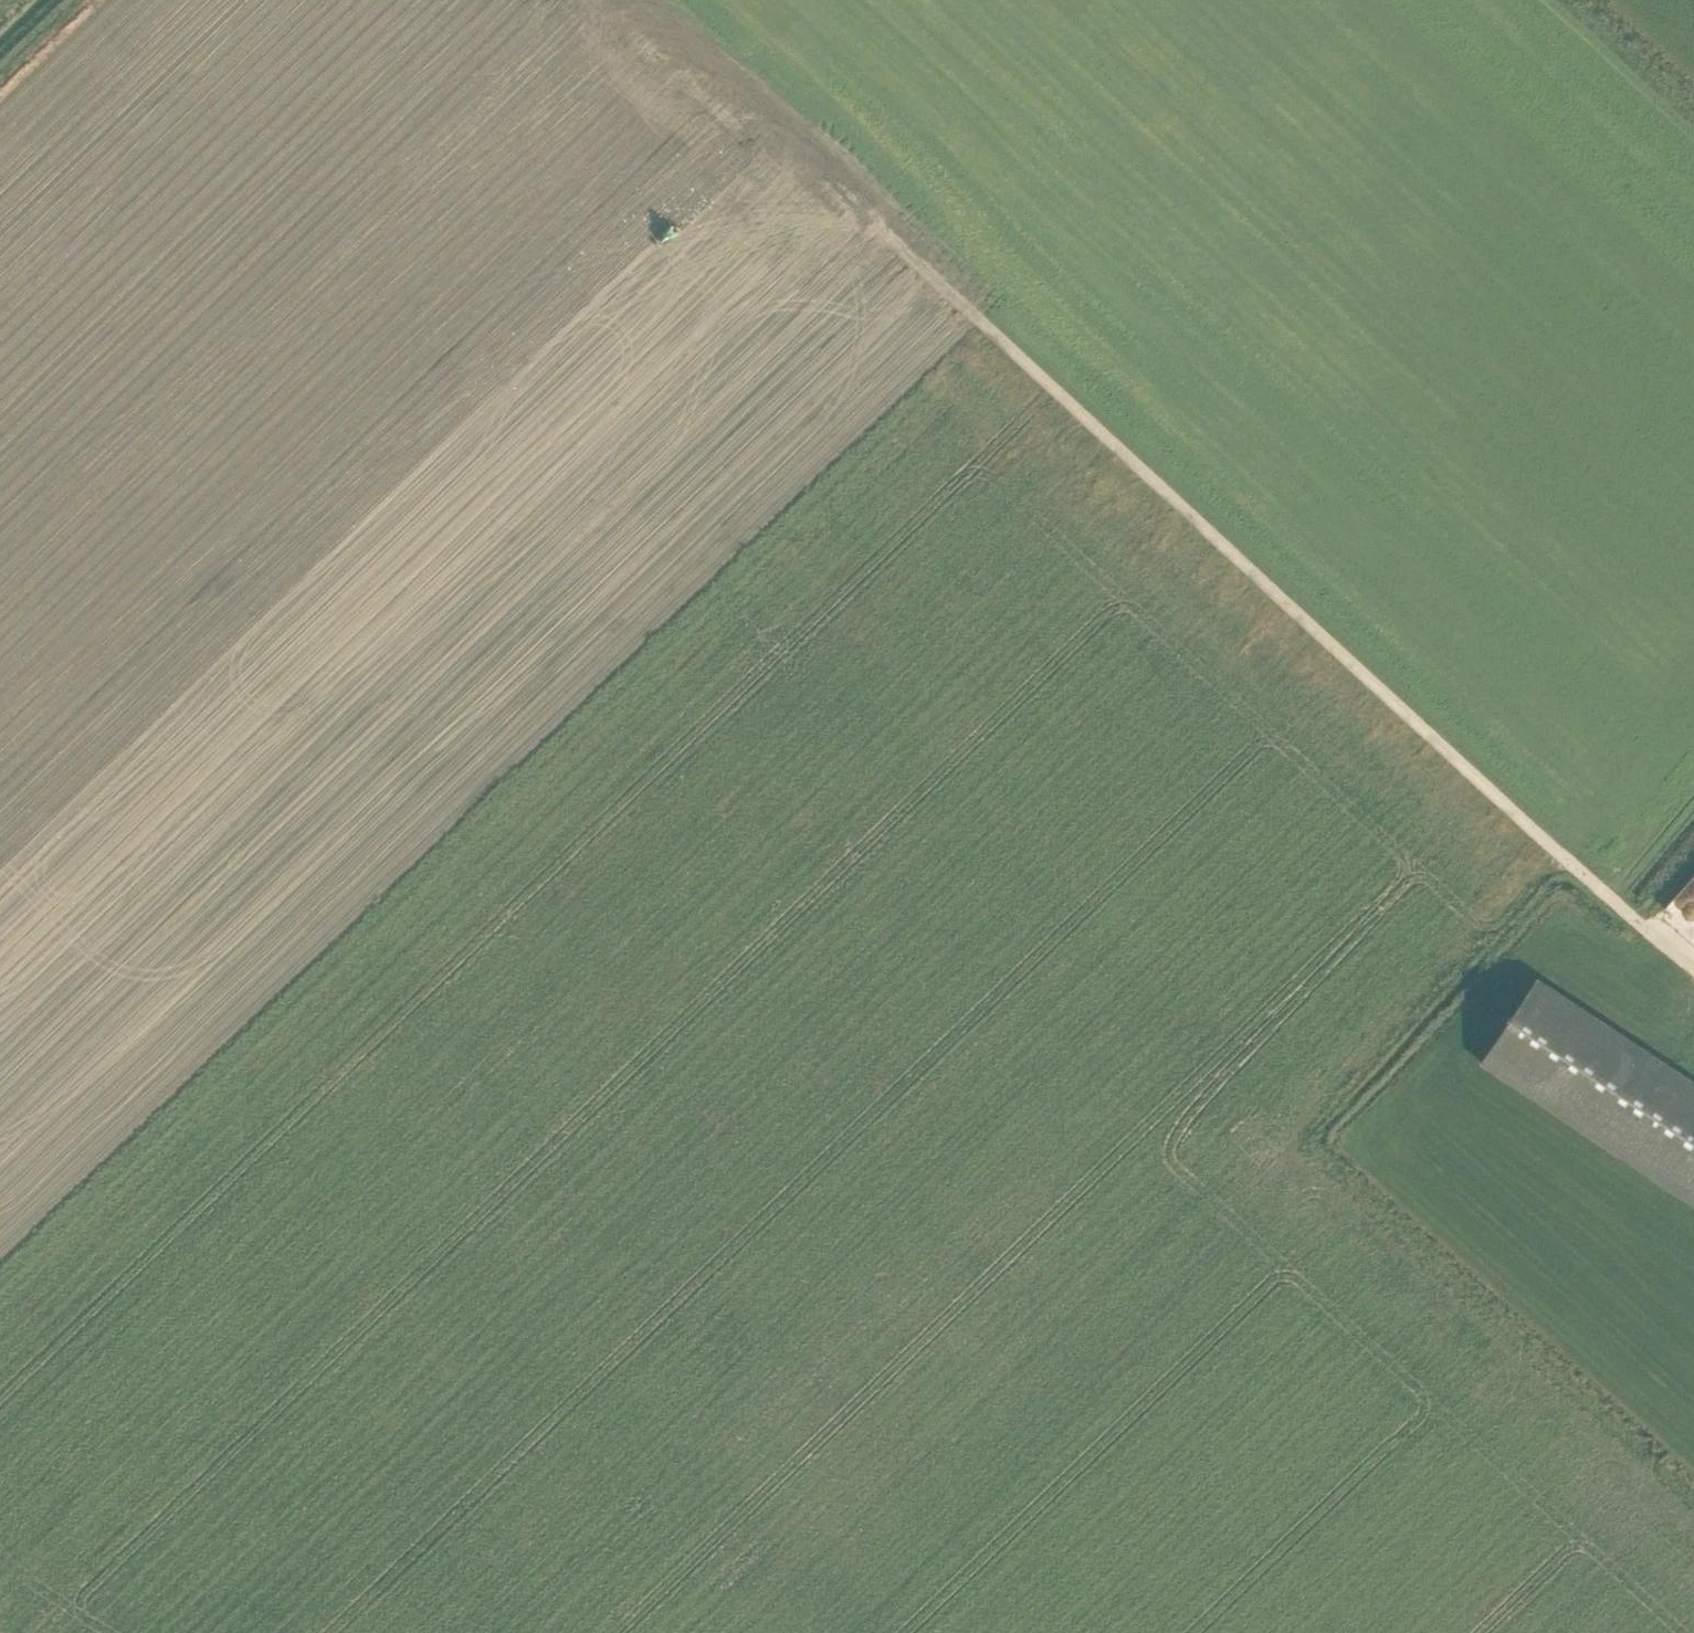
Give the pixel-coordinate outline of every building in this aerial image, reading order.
[(1535,978),(1479,1064),(1693,1205),(1693,1082),(1535,978)]
